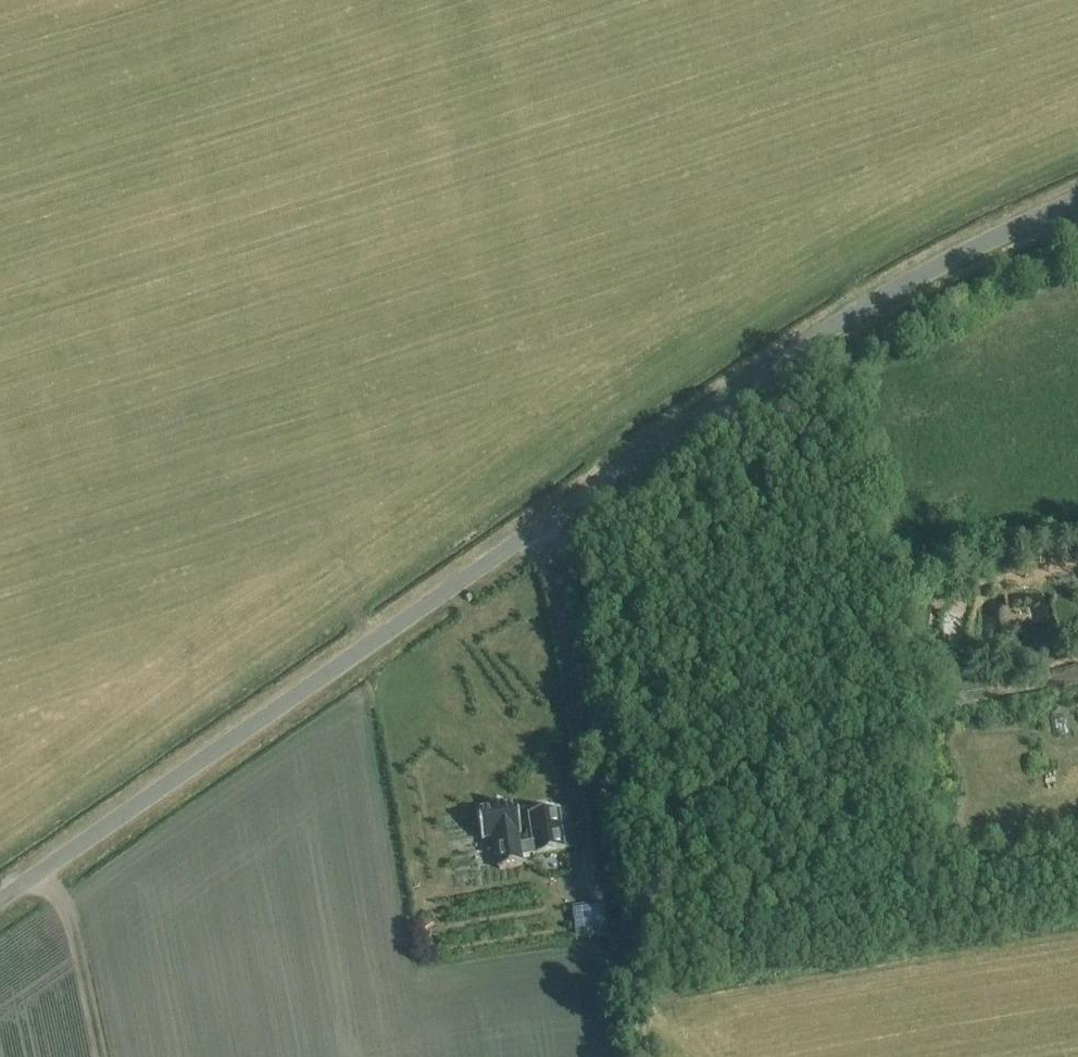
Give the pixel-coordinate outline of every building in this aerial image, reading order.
[(490,807),(478,808),(482,842),(494,840),(497,870),(523,866),(516,804),(503,805),(503,802),(490,804),(490,807)] [(536,853),(564,849),(557,808),(529,813),(536,853)] [(580,935),(612,933),(611,903),(578,905),(580,935)]
